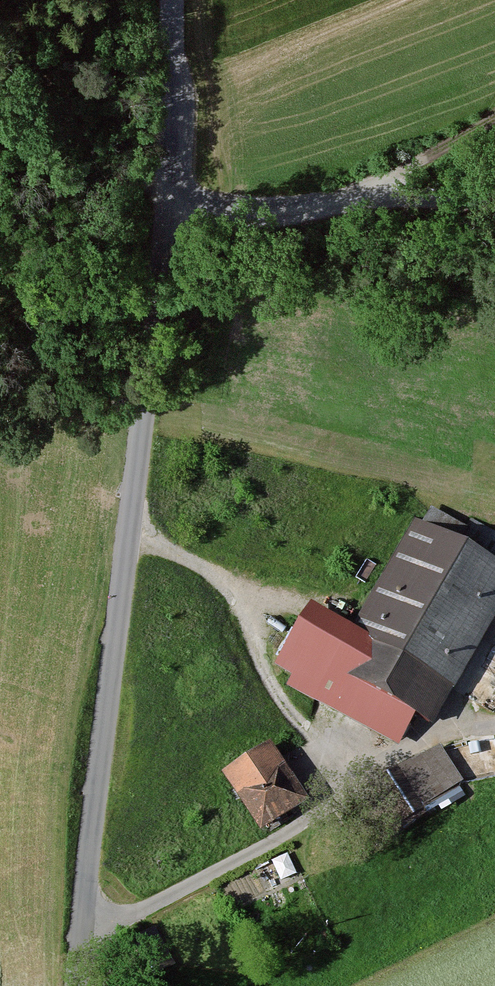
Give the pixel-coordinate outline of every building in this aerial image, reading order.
[(419,514),(361,621),(316,597),(281,662),(404,729),(414,711),(437,723),(494,615),(494,555),(419,514)] [(261,825),(307,799),(272,738),(226,765),(261,825)] [(395,771),(421,813),(464,787),(438,745),(395,771)] [(269,885),(298,873),(289,851),(261,863),(269,885)] [(227,880),(238,904),(271,888),(260,865),(227,880)]
